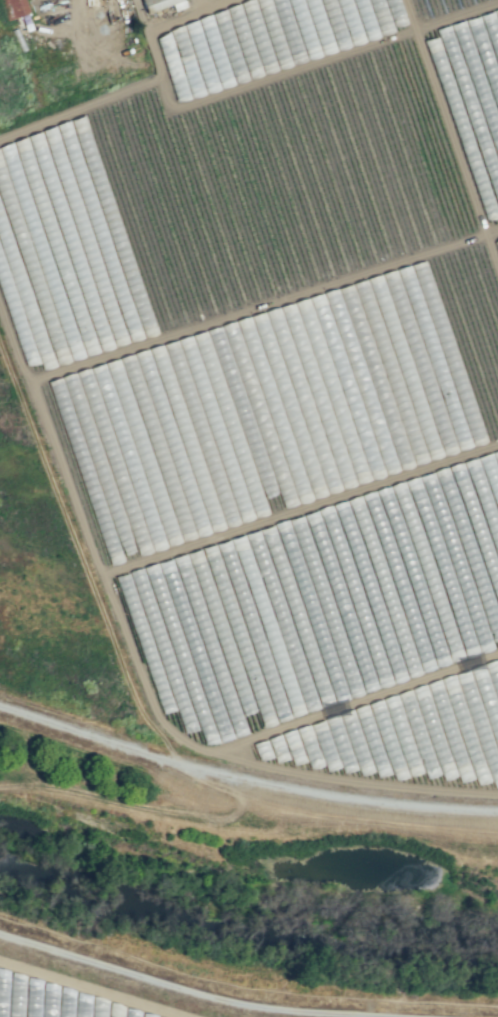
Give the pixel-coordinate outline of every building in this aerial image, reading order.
[(28,12),(23,0),(0,0),(8,20),(28,12)] [(173,10),(185,7),(183,0),(142,0),(146,12),(172,5),(173,10)] [(480,99),(489,87),(476,91),(475,86),(479,80),(456,80),(456,91),(459,90),(478,153),(475,158),(464,150),(484,216),(494,216),(494,193),(492,193),(492,188),(490,184),(497,172),(497,168),(496,167),(491,168),(491,161),(489,161),(488,157),(492,155),(478,110),(487,99),(480,99)]
